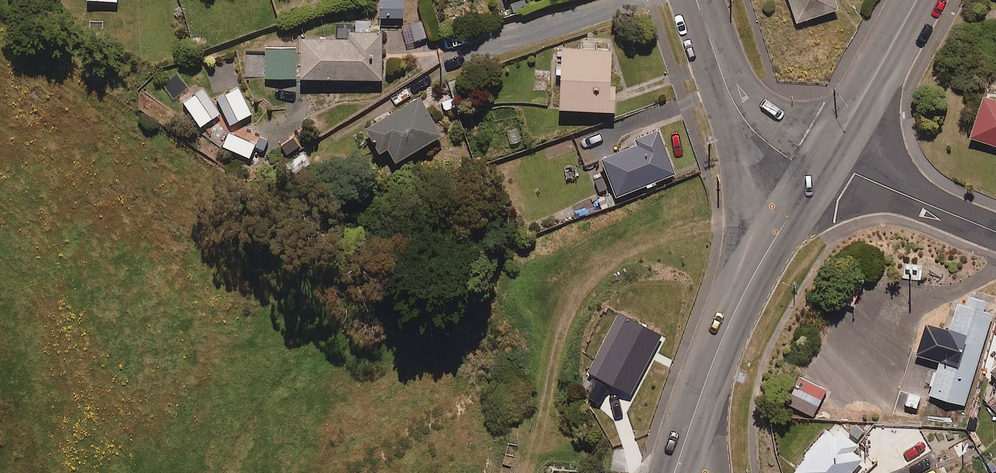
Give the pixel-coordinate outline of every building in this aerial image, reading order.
[(403,0),(379,0),(379,14),(403,14),(403,0)] [(414,19),(402,21),(405,38),(439,33),(437,23),(434,0),(411,0),(414,19)] [(837,0),(789,0),(796,19),(838,4),(837,0)] [(382,28),(349,28),(349,35),(301,35),(301,73),(381,74),(382,28)] [(611,43),(561,43),(560,104),(614,105),(614,81),(610,80),(611,43)] [(295,44),(265,44),(266,75),(295,74),(295,44)] [(977,92),(963,133),(995,144),(995,98),(977,92)] [(440,131),(419,93),(365,123),(378,147),(387,142),(395,156),(440,131)] [(675,169),(659,128),(601,151),(617,192),(675,169)] [(993,306),(958,296),(950,325),(925,318),(916,349),(940,356),(929,391),(964,401),(993,306)] [(995,372),(995,337),(986,361),(995,372)] [(826,386),(799,373),(786,399),(812,413),(826,386)] [(833,418),(793,466),(801,472),(847,472),(863,454),(852,445),(858,439),(833,418)]
